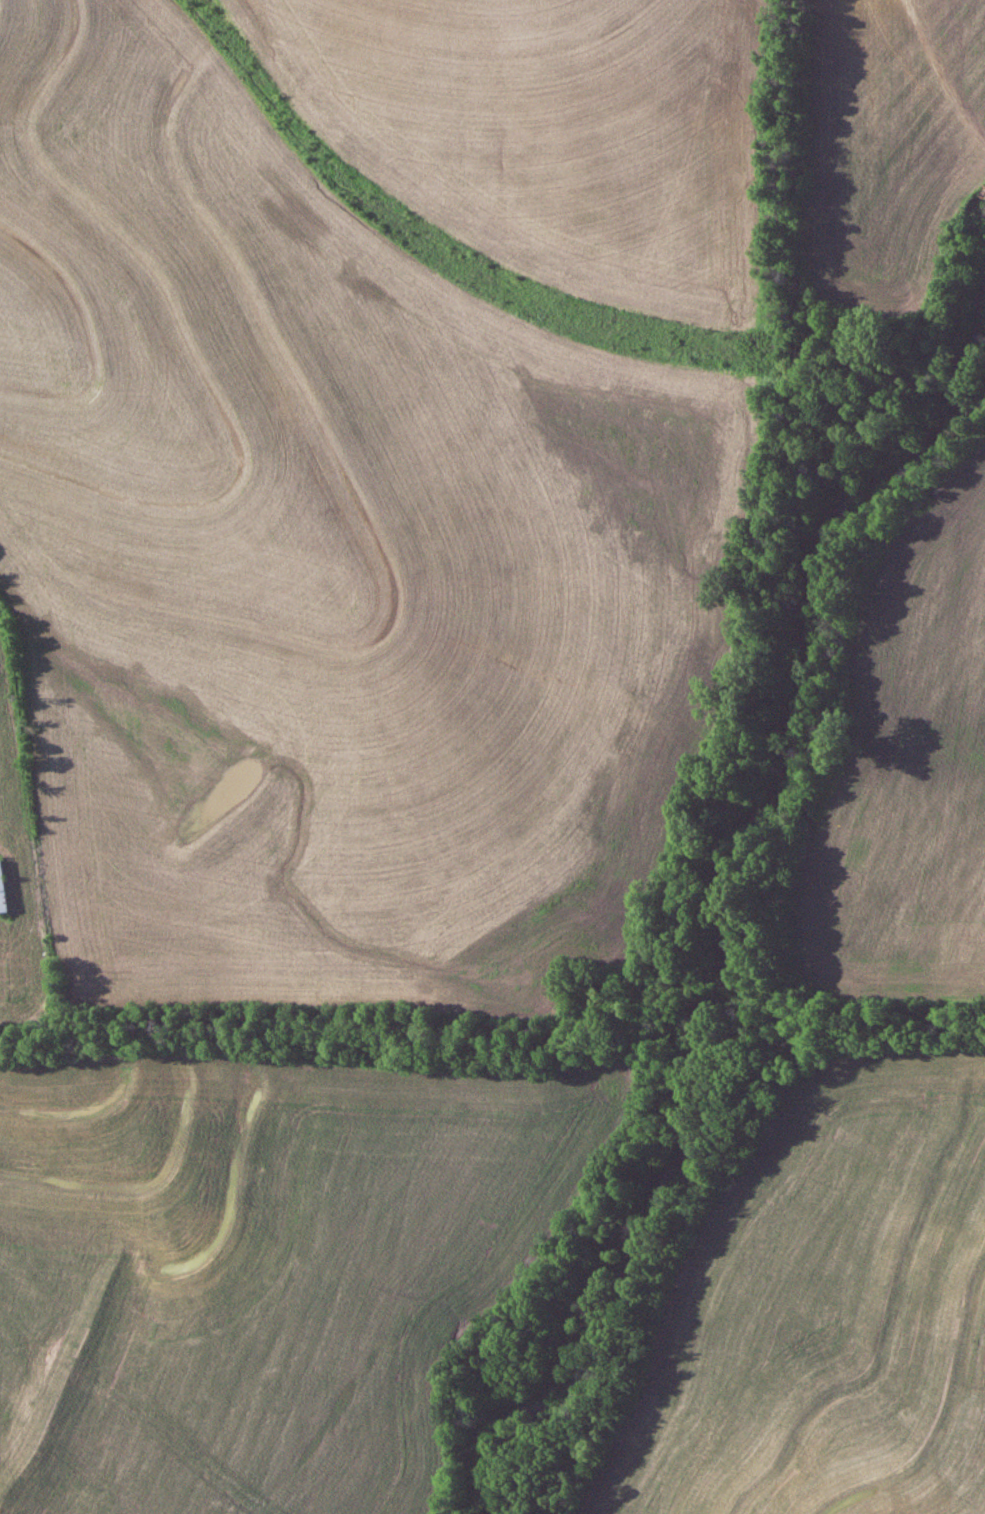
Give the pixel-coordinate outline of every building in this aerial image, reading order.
[(11,911),(6,858),(0,859),(0,912),(11,911)]
